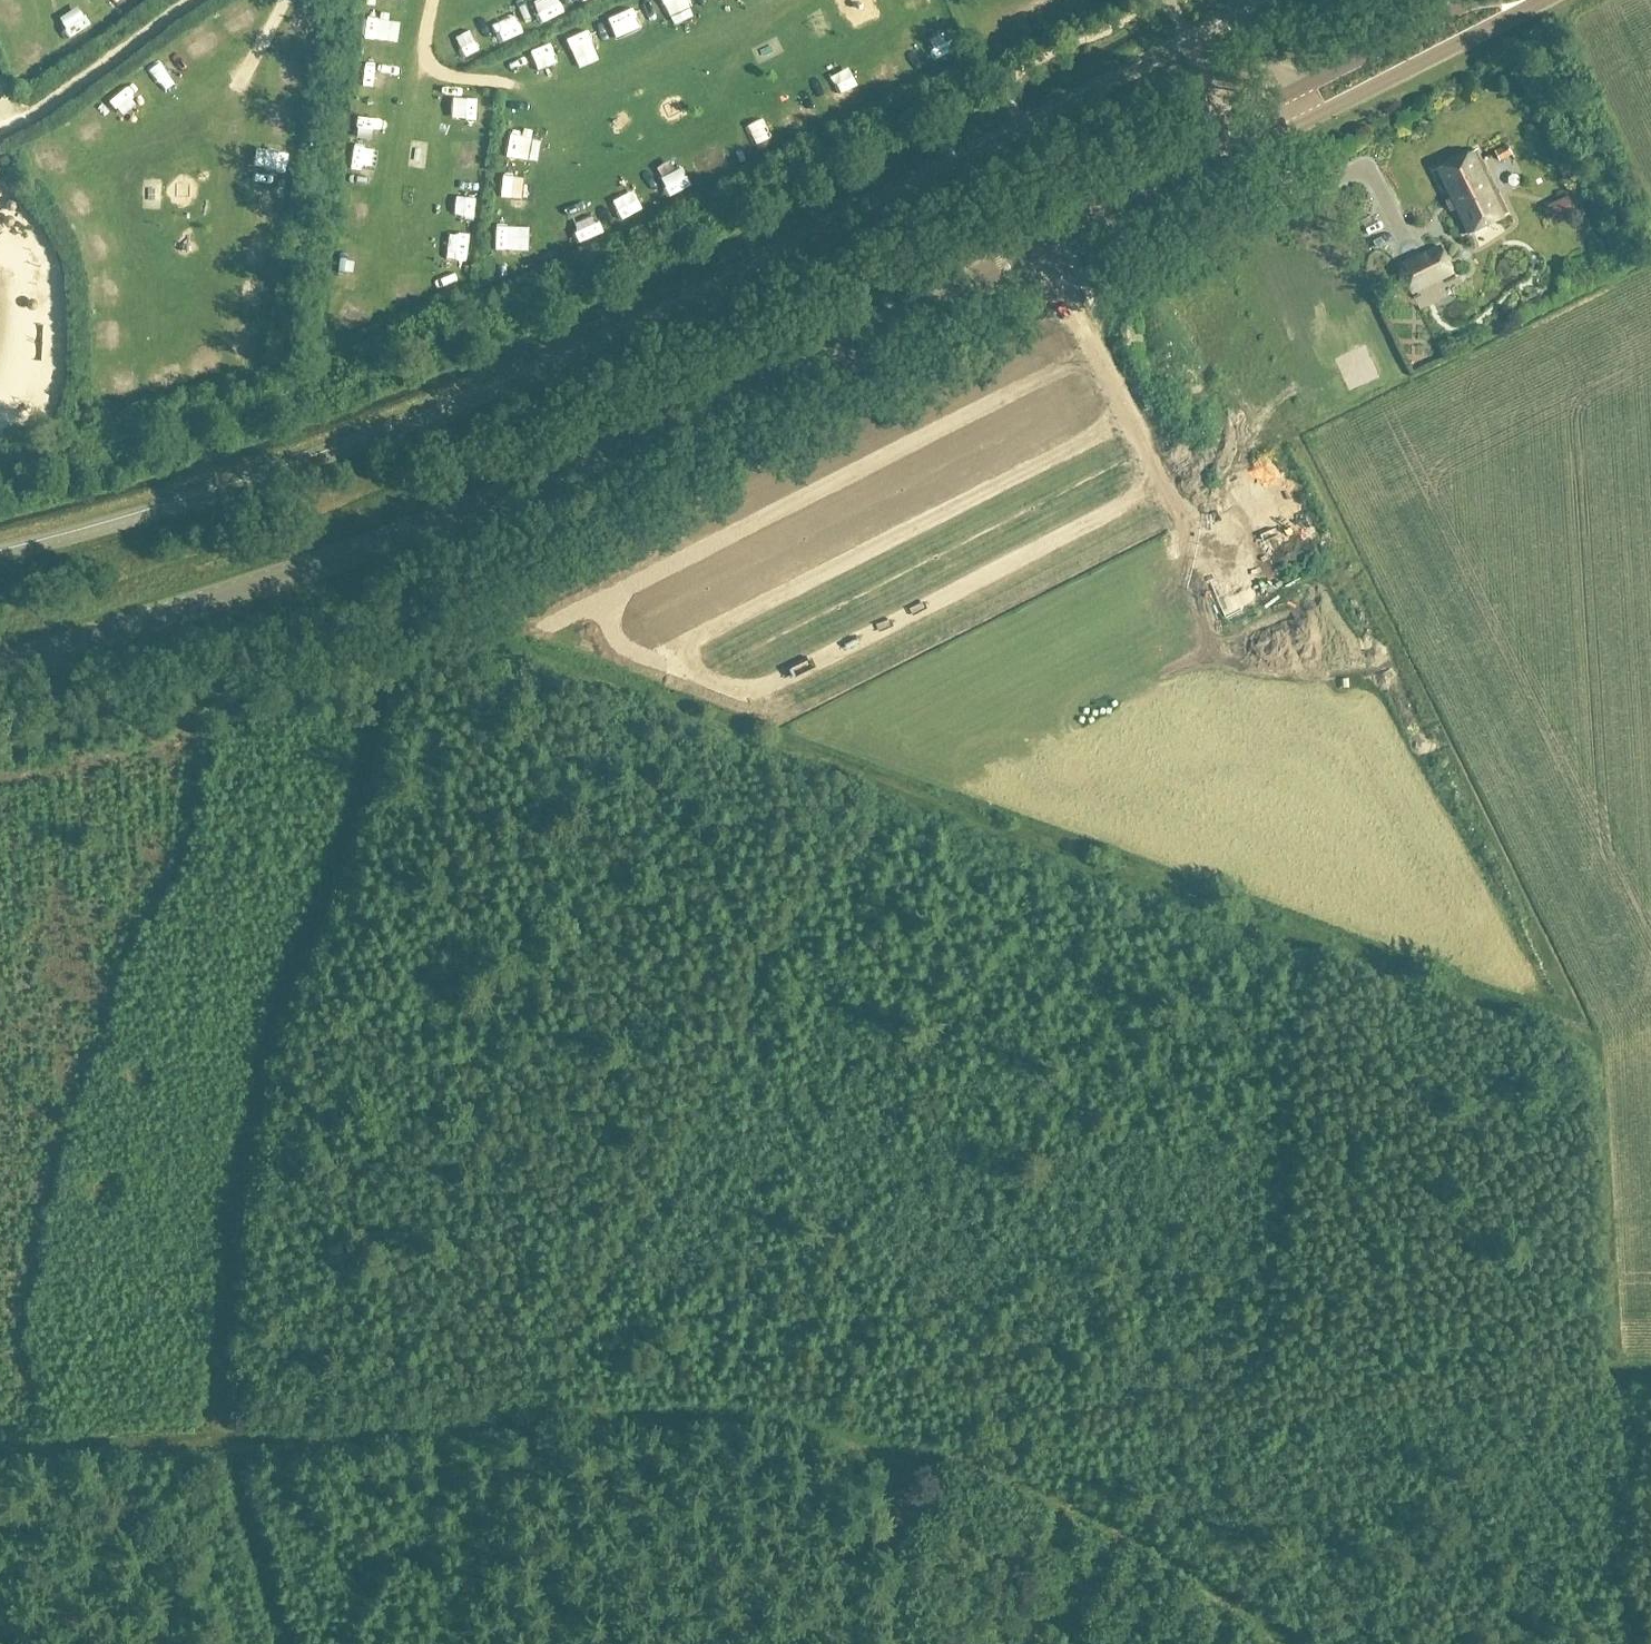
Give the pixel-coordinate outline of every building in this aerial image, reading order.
[(17,12),(14,0),(0,0),(0,16),(17,12)] [(84,31),(70,0),(60,0),(54,2),(70,38),(84,31)] [(551,24),(542,0),(531,0),(534,11),(531,12),(537,29),(551,24)] [(914,11),(939,0),(909,0),(914,11)] [(605,13),(618,45),(640,36),(627,4),(605,13)] [(495,13),(496,44),(514,43),(513,13),(495,13)] [(369,43),(404,43),(404,19),(369,19),(369,43)] [(583,63),(603,52),(587,23),(566,34),(583,63)] [(460,42),(469,65),(487,58),(479,35),(460,42)] [(922,46),(935,73),(956,64),(944,36),(922,46)] [(315,61),(314,37),(293,38),(294,62),(315,61)] [(546,75),(564,67),(552,42),(534,50),(546,75)] [(155,86),(178,78),(169,53),(146,62),(155,86)] [(8,82),(0,75),(0,92),(8,82)] [(132,75),(116,89),(132,108),(148,95),(132,75)] [(268,94),(290,94),(291,82),(269,82),(268,94)] [(472,120),(472,131),(497,130),(495,98),(461,99),(461,121),(472,120)] [(272,130),(294,134),(299,111),(277,106),(272,130)] [(361,118),(362,144),(381,143),(381,117),(361,118)] [(512,145),(512,168),(534,169),(534,145),(512,145)] [(1499,163),(1513,156),(1506,145),(1494,151),(1499,163)] [(488,150),(466,148),(464,178),(486,180),(488,150)] [(1508,214),(1476,150),(1432,172),(1464,236),(1508,214)] [(270,153),(267,182),(291,186),(295,156),(270,153)] [(687,175),(656,197),(669,215),(700,193),(687,175)] [(509,193),(510,218),(533,217),(532,192),(509,193)] [(483,217),(482,195),(455,196),(456,218),(483,217)] [(1567,195),(1547,206),(1556,222),(1575,212),(1567,195)] [(256,196),(257,220),(289,219),(288,196),(256,196)] [(633,200),(615,207),(627,236),(644,229),(633,200)] [(586,238),(592,251),(613,242),(607,229),(586,238)] [(505,258),(526,259),(527,236),(506,235),(505,258)] [(347,276),(358,275),(357,245),(346,246),(347,276)] [(1413,294),(1452,274),(1438,248),(1400,268),(1413,294)] [(257,279),(279,282),(282,255),(261,252),(257,279)] [(428,279),(453,302),(469,285),(444,262),(428,279)] [(260,287),(257,296),(276,303),(280,293),(260,287)] [(103,317),(115,316),(114,297),(102,297),(103,317)] [(375,313),(341,315),(343,337),(376,336),(375,313)]
